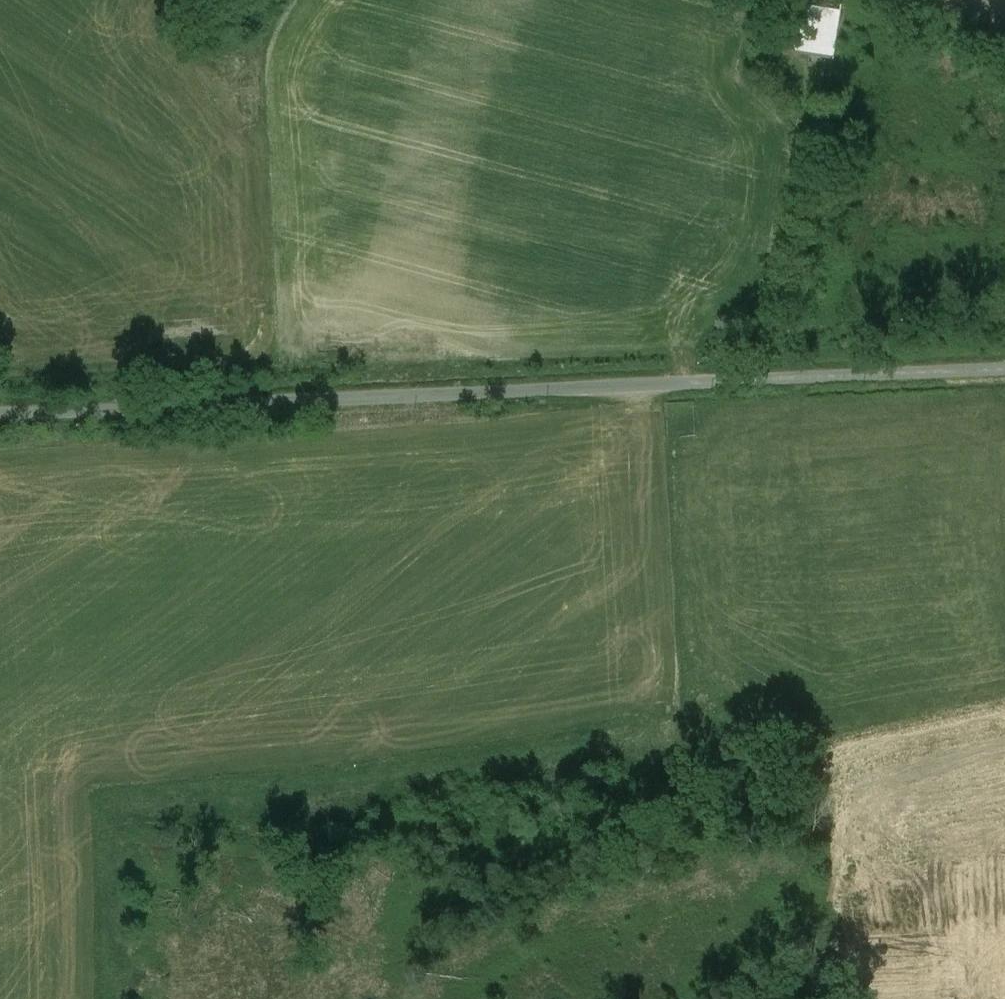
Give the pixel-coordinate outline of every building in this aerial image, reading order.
[(803,6),(795,54),(833,60),(841,12),(803,6)]
